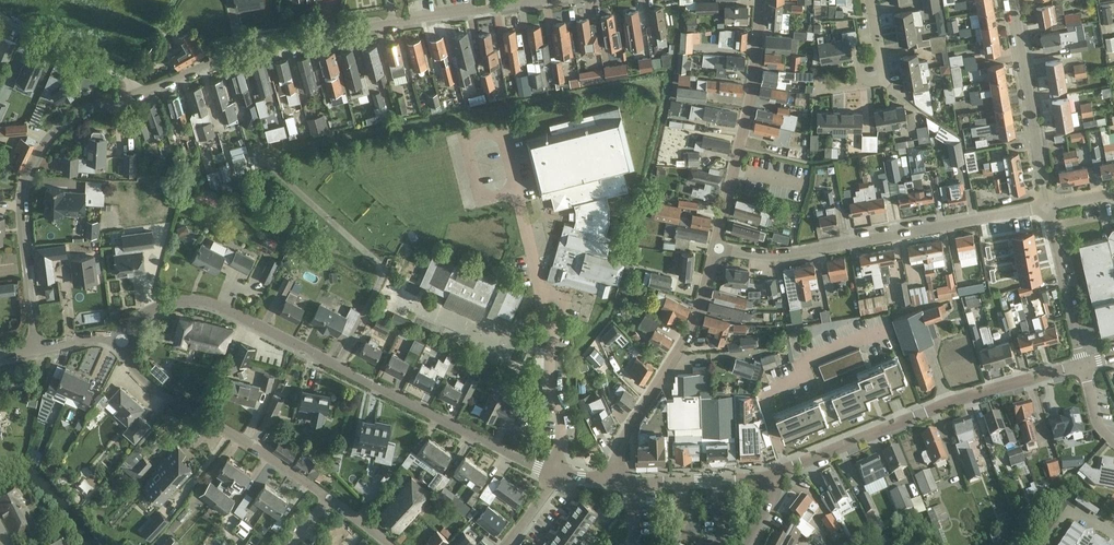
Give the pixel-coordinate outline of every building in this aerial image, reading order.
[(237,10),(264,5),(264,0),(236,0),(237,10)] [(384,10),(385,0),(360,0),(359,9),(384,10)] [(686,8),(696,7),(696,13),(718,12),(718,0),(686,2),(686,8)] [(922,2),(924,11),(941,8),(939,0),(935,0),(922,2)] [(978,12),(994,9),(992,0),(976,0),(978,12)] [(965,1),(954,3),(955,9),(966,7),(965,1)] [(767,27),(781,28),(782,11),(783,5),(769,4),(767,27)] [(803,5),(792,4),(792,12),(802,13),(803,5)] [(1054,21),(1055,28),(1066,26),(1066,25),(1075,24),(1081,23),(1079,12),(1064,14),(1064,15),(1056,17),(1054,5),(1036,8),(1039,24),(1054,21)] [(747,6),(725,6),(725,21),(747,21),(747,6)] [(1110,6),(1101,7),(1104,23),(1112,22),(1110,6)] [(667,43),(664,24),(662,7),(651,9),(653,26),(654,26),(656,37),(657,37),(658,45),(658,47),(667,45),(667,43)] [(894,14),(897,29),(923,24),(920,9),(894,14)] [(981,26),(996,23),(994,9),(978,12),(981,26)] [(642,39),(637,11),(626,13),(627,22),(624,22),(629,49),(642,47),(641,40),(642,39)] [(613,15),(601,16),(606,49),(621,47),(619,31),(615,31),(613,15)] [(577,20),(582,55),(600,52),(597,33),(591,34),(588,18),(577,20)] [(687,28),(697,28),(697,19),(687,19),(687,28)] [(949,31),(958,30),(956,19),(947,20),(949,31)] [(554,43),(557,57),(572,54),(568,30),(567,30),(566,22),(553,24),(555,33),(552,34),(553,43),(554,43)] [(996,23),(981,26),(983,39),(999,37),(996,23)] [(897,29),(899,43),(922,39),(921,31),(924,31),(923,24),(897,29)] [(1069,45),(1070,51),(1088,49),(1086,37),(1077,38),(1075,24),(1066,25),(1066,26),(1067,30),(1059,32),(1041,35),(1043,49),(1062,46),(1069,45)] [(528,28),(533,61),(544,60),(545,61),(551,60),(548,42),(542,43),(540,26),(528,28)] [(970,28),(958,30),(960,36),(971,34),(970,28)] [(693,50),(693,42),(702,42),(701,29),(680,30),(681,51),(693,50)] [(733,47),(746,48),(747,31),(732,29),(731,40),(734,40),(733,47)] [(508,49),(511,71),(521,69),(517,47),(515,30),(503,31),(506,49),(508,49)] [(807,39),(807,31),(794,30),(793,37),(807,39)] [(833,41),(837,60),(852,58),(849,44),(858,43),(856,30),(842,32),(843,39),(833,41)] [(198,43),(191,31),(179,38),(186,50),(172,57),(178,69),(206,54),(199,42),(198,43)] [(466,33),(453,36),(460,63),(455,65),(460,84),(471,81),(469,72),(476,70),(466,33)] [(490,34),(479,35),(482,53),(483,52),(486,67),(499,65),(497,49),(493,50),(490,34)] [(767,34),(766,49),(790,51),(791,36),(767,34)] [(931,45),(946,42),(945,34),(929,37),(931,45)] [(818,44),(822,63),(837,60),(833,41),(824,43),(822,35),(817,36),(818,44)] [(2,36),(0,40),(0,56),(10,60),(17,42),(2,36)] [(436,59),(440,58),(443,70),(451,68),(443,36),(442,37),(441,36),(437,37),(436,38),(430,40),(434,57),(435,57),(436,59)] [(1113,50),(1113,36),(1106,38),(1108,51),(1113,50)] [(980,48),(980,54),(985,53),(985,54),(1001,51),(999,37),(983,39),(984,47),(980,48)] [(421,39),(408,43),(415,69),(427,66),(421,39)] [(156,41),(149,51),(160,59),(167,49),(156,41)] [(390,64),(393,77),(406,74),(403,61),(403,60),(399,42),(386,45),(390,64)] [(931,45),(932,52),(947,49),(946,42),(931,45)] [(377,46),(363,49),(370,77),(384,73),(377,46)] [(349,87),(352,97),(369,92),(365,75),(360,76),(357,66),(352,50),(342,53),(346,69),(350,87),(349,87)] [(686,72),(688,52),(679,51),(677,72),(686,72)] [(325,79),(329,97),(346,92),(341,73),(340,73),(339,70),(334,52),(319,56),(324,74),(326,79),(325,79)] [(784,67),(785,54),(765,52),(764,66),(784,67)] [(664,65),(670,65),(669,53),(662,54),(664,65)] [(726,66),(743,68),(745,57),(728,55),(727,56),(716,55),(703,54),(702,65),(714,66),(714,64),(726,66)] [(790,67),(800,68),(800,62),(806,62),(806,56),(800,55),(800,54),(791,54),(790,67)] [(899,57),(902,72),(928,67),(927,60),(919,62),(917,54),(899,57)] [(309,55),(296,59),(304,90),(318,87),(309,55)] [(988,71),(990,80),(1006,77),(1003,64),(990,66),(989,59),(976,62),(975,55),(963,57),(965,70),(979,68),(980,72),(988,71)] [(18,82),(34,89),(45,63),(29,56),(18,82)] [(290,106),(291,110),(302,107),(298,91),(298,90),(297,85),(295,86),(292,75),(288,59),(275,62),(279,79),(280,84),(284,83),(286,93),(289,106),(290,106)] [(1045,62),(1048,76),(1064,73),(1062,59),(1045,62)] [(561,60),(552,62),(555,82),(565,81),(561,60)] [(628,75),(628,74),(626,62),(604,66),(606,78),(628,75)] [(949,62),(940,64),(942,72),(951,70),(949,62)] [(257,84),(260,95),(273,92),(265,63),(252,67),(257,84)] [(1074,71),(1085,69),(1084,63),(1073,65),(1074,71)] [(915,103),(933,114),(931,97),(928,81),(922,82),(921,75),(929,74),(928,67),(902,72),(905,86),(912,85),(915,100),(915,103)] [(1085,69),(1074,71),(1075,78),(1086,76),(1085,69)] [(240,96),(242,104),(252,101),(248,87),(243,70),(232,74),(237,90),(239,90),(240,96)] [(776,86),(786,88),(786,81),(791,82),(791,79),(795,79),(795,78),(799,79),(800,73),(785,72),(785,71),(778,70),(778,73),(764,70),(761,84),(776,87),(776,86)] [(532,86),(533,91),(543,89),(543,84),(541,71),(529,72),(531,86),(532,86)] [(603,71),(580,75),(582,85),(605,81),(603,71)] [(486,89),(488,99),(496,97),(494,87),(495,87),(491,72),(481,74),(485,89),(486,89)] [(676,98),(706,102),(707,90),(720,92),(741,95),(743,84),(721,81),(697,78),(698,75),(679,73),(678,83),(690,85),(690,78),(697,80),(697,88),(677,85),(676,98)] [(1067,87),(1064,73),(1048,76),(1050,90),(1067,87)] [(75,93),(75,92),(81,89),(79,85),(80,84),(77,79),(75,80),(73,76),(63,83),(60,78),(50,74),(42,92),(52,97),(55,95),(59,102),(65,98),(66,99),(75,93)] [(388,84),(385,75),(378,76),(380,86),(388,84)] [(969,91),(971,105),(983,103),(982,96),(992,94),(1008,91),(1006,77),(990,80),(991,88),(980,90),(980,89),(969,91)] [(220,107),(224,122),(226,122),(227,125),(239,121),(233,101),(229,102),(223,79),(210,83),(217,108),(220,107)] [(199,125),(211,122),(201,86),(189,90),(196,115),(199,125)] [(794,104),(805,106),(806,98),(804,98),(805,92),(787,90),(761,86),(760,96),(785,101),(786,96),(795,98),(794,104)] [(954,86),(945,87),(945,102),(955,102),(954,86)] [(374,107),(377,116),(387,114),(381,91),(372,93),(376,107),(374,107)] [(995,107),(1010,105),(1008,91),(992,94),(995,107)] [(428,95),(431,106),(441,104),(438,92),(428,95)] [(470,103),(486,101),(486,93),(470,95),(470,103)] [(393,96),(397,112),(407,109),(404,94),(393,96)] [(185,134),(189,150),(197,147),(193,131),(190,131),(185,112),(183,112),(178,96),(168,98),(173,115),(175,123),(178,122),(179,129),(180,129),(182,135),(185,134)] [(256,101),(260,117),(269,114),(264,98),(256,101)] [(1052,101),(1054,114),(1071,112),(1068,98),(1052,101)] [(1080,103),(1081,110),(1092,108),(1092,109),(1096,108),(1095,101),(1091,102),(1091,101),(1080,103)] [(137,125),(142,138),(149,135),(149,133),(153,131),(154,132),(166,128),(157,103),(145,108),(150,122),(146,124),(145,122),(137,125)] [(36,104),(30,119),(39,122),(44,107),(36,104)] [(735,125),(738,113),(705,106),(705,107),(692,104),(689,118),(695,120),(696,116),(703,117),(703,118),(735,125)] [(245,118),(255,123),(258,116),(255,105),(246,107),(247,112),(245,118)] [(906,123),(907,129),(916,127),(914,112),(905,113),(904,105),(889,108),(892,126),(906,123)] [(997,121),(1013,119),(1010,105),(995,107),(997,121)] [(594,113),(550,125),(552,134),(527,140),(540,192),(542,192),(543,198),(551,196),(555,210),(575,205),(576,211),(570,212),(570,218),(576,219),(574,226),(565,223),(553,265),(552,265),(547,281),(565,286),(565,283),(608,295),(612,282),(619,284),(626,261),(606,255),(612,236),(606,235),(610,222),(610,209),(607,196),(629,191),(624,171),(635,168),(621,116),(619,107),(594,113)] [(780,126),(795,130),(798,115),(783,111),(783,114),(757,108),(755,118),(780,124),(780,126)] [(892,126),(889,108),(875,110),(878,128),(892,126)] [(1093,115),(1092,109),(1092,108),(1081,110),(1082,117),(1093,115)] [(832,130),(832,112),(818,111),(817,130),(832,130)] [(832,112),(832,130),(847,130),(847,112),(832,112)] [(847,112),(847,130),(861,131),(862,112),(847,112)] [(1057,128),(1073,126),(1071,112),(1054,114),(1057,128)] [(299,134),(295,115),(287,116),(290,136),(299,134)] [(307,118),(311,133),(326,129),(323,115),(307,118)] [(974,118),(975,125),(987,123),(986,116),(974,118)] [(1096,118),(1083,121),(1084,129),(1098,126),(1096,118)] [(668,125),(694,129),(695,123),(669,119),(668,125)] [(1013,119),(997,121),(987,123),(975,125),(977,134),(998,130),(999,136),(1015,133),(1013,119)] [(773,142),(788,145),(791,129),(779,127),(755,121),(753,130),(775,135),(773,142)] [(215,134),(211,122),(199,125),(194,127),(197,139),(215,134)] [(7,135),(29,134),(28,123),(6,125),(0,126),(0,135),(7,134),(7,135)] [(964,162),(961,139),(960,139),(959,137),(941,125),(935,135),(947,142),(950,164),(964,162)] [(1099,163),(1102,176),(1113,174),(1113,164),(1108,133),(1107,125),(1101,126),(1102,129),(1100,130),(1107,162),(1099,163)] [(63,173),(77,173),(77,171),(96,172),(96,163),(105,164),(107,138),(105,138),(105,133),(103,131),(94,130),(92,132),(91,137),(89,137),(89,144),(85,144),(84,153),(89,153),(88,158),(78,158),(78,157),(64,156),(63,173)] [(1086,137),(1085,131),(1073,133),(1074,139),(1086,137)] [(1055,142),(1066,140),(1065,133),(1054,135),(1055,142)] [(818,149),(819,134),(810,134),(810,149),(818,149)] [(861,150),(869,150),(870,135),(862,134),(861,150)] [(869,150),(877,150),(878,135),(870,135),(869,150)] [(704,147),(728,152),(730,142),(704,136),(702,141),(695,141),(694,149),(703,151),(704,147)] [(23,170),(36,141),(28,137),(27,141),(21,138),(16,148),(21,150),(14,165),(16,166),(15,168),(21,171),(22,169),(23,170)] [(896,148),(914,145),(913,139),(895,142),(896,148)] [(1090,146),(1092,154),(1092,157),(1101,156),(1098,144),(1090,146)] [(188,155),(185,145),(178,147),(181,157),(188,155)] [(230,149),(235,168),(247,165),(244,152),(247,151),(246,145),(230,149)] [(968,170),(979,168),(976,148),(964,151),(968,170)] [(800,151),(789,149),(787,157),(798,159),(800,151)] [(1073,168),(1075,181),(1089,179),(1087,165),(1079,167),(1075,149),(1070,150),(1069,150),(1071,161),(1073,168)] [(1071,161),(1069,150),(1063,151),(1064,162),(1071,161)] [(688,166),(700,166),(700,159),(699,159),(700,151),(688,151),(688,152),(684,152),(683,160),(676,160),(676,165),(688,166)] [(136,175),(137,152),(123,152),(123,174),(136,175)] [(1006,168),(1021,165),(1019,152),(1003,155),(1004,159),(997,160),(984,162),(985,165),(991,164),(992,170),(1005,167),(1006,168)] [(181,164),(178,153),(168,156),(171,167),(181,164)] [(886,159),(889,181),(901,179),(899,166),(908,164),(907,156),(886,159)] [(923,156),(909,159),(911,173),(925,170),(923,156)] [(201,178),(197,162),(187,165),(192,180),(201,178)] [(228,163),(221,165),(224,180),(231,179),(228,163)] [(1021,165),(1006,168),(1008,180),(1023,178),(1021,165)] [(657,176),(665,176),(666,169),(663,169),(663,167),(657,166),(657,176)] [(692,188),(690,200),(697,201),(698,196),(709,199),(709,201),(717,202),(719,192),(711,191),(710,193),(712,184),(719,186),(722,176),(719,175),(720,170),(710,168),(709,172),(697,170),(694,180),(705,183),(704,188),(699,187),(698,189),(692,188)] [(1061,184),(1075,181),(1073,168),(1059,171),(1061,184)] [(210,186),(224,191),(226,184),(222,183),(218,170),(207,173),(210,186)] [(878,173),(881,191),(889,190),(885,172),(878,173)] [(863,181),(869,212),(886,209),(884,196),(876,198),(873,183),(868,184),(866,174),(862,175),(863,181)] [(915,191),(917,203),(934,200),(932,187),(923,189),(921,176),(912,178),(912,179),(915,191)] [(995,187),(991,188),(992,192),(1003,190),(1003,188),(1009,187),(1010,193),(1026,191),(1023,178),(1008,180),(1002,181),(1002,182),(994,183),(995,187)] [(898,194),(900,206),(917,203),(915,191),(912,179),(904,181),(906,192),(898,194)] [(850,203),(852,215),(869,212),(863,181),(859,182),(860,189),(855,190),(856,195),(853,195),(854,202),(850,203)] [(948,197),(949,205),(967,201),(964,189),(962,189),(961,183),(955,184),(940,186),(942,198),(948,197)] [(46,215),(63,216),(64,213),(85,214),(86,193),(65,192),(65,189),(47,188),(46,215)] [(204,200),(215,205),(219,196),(202,189),(193,194),(192,195),(204,200)] [(832,190),(824,191),(826,203),(834,201),(832,190)] [(680,198),(678,206),(654,201),(650,217),(690,226),(709,230),(711,218),(693,214),(692,218),(679,216),(681,207),(697,210),(699,202),(680,198)] [(759,222),(766,225),(770,212),(761,209),(760,214),(753,212),(755,205),(737,200),(735,206),(733,215),(759,222)] [(819,216),(821,229),(838,225),(835,206),(826,207),(827,215),(819,216)] [(801,216),(795,214),(790,227),(797,229),(801,216)] [(88,220),(87,237),(99,237),(99,220),(88,220)] [(675,235),(706,242),(709,231),(677,224),(677,225),(666,222),(664,231),(675,234),(675,235)] [(757,238),(763,240),(766,232),(759,230),(734,222),(731,231),(757,238)] [(1101,330),(1113,327),(1113,262),(1112,252),(1113,254),(1113,228),(1112,230),(1113,235),(1079,243),(1081,251),(1078,252),(1082,266),(1084,265),(1088,281),(1090,281),(1092,293),(1090,293),(1093,303),(1094,302),(1097,312),(1095,312),(1096,320),(1099,320),(1101,330)] [(789,243),(791,234),(775,230),(773,239),(789,243)] [(1016,246),(1036,243),(1034,230),(1013,234),(1016,246)] [(116,254),(118,275),(145,272),(142,247),(154,245),(152,231),(124,235),(125,244),(116,246),(117,254),(116,254)] [(961,249),(963,257),(971,255),(969,247),(975,246),(973,234),(955,237),(958,249),(961,249)] [(264,239),(263,244),(274,247),(276,242),(264,239)] [(927,255),(931,274),(935,273),(933,260),(943,258),(944,256),(944,252),(941,239),(924,243),(927,255)] [(926,275),(927,282),(932,282),(931,274),(927,255),(924,243),(907,246),(910,258),(920,256),(921,261),(923,261),(925,268),(924,269),(926,275)] [(1036,243),(1016,246),(1018,258),(1038,254),(1036,243)] [(207,268),(216,273),(223,259),(230,262),(230,263),(247,272),(254,259),(237,250),(236,251),(228,247),(225,255),(202,244),(194,261),(207,267),(207,268)] [(66,266),(63,248),(52,250),(54,267),(66,266)] [(877,251),(882,283),(889,281),(888,275),(891,274),(888,262),(896,261),(894,248),(877,251)] [(875,271),(878,284),(882,283),(877,251),(860,255),(863,273),(875,271)] [(691,277),(692,253),(681,252),(679,276),(691,277)] [(1038,254),(1018,258),(1020,270),(1040,266),(1038,254)] [(443,304),(480,320),(483,312),(496,318),(499,313),(512,319),(524,293),(480,273),(481,271),(462,262),(460,267),(454,264),(439,258),(433,255),(420,284),(429,288),(447,296),(443,304)] [(99,260),(95,261),(95,256),(71,259),(73,273),(79,272),(81,284),(98,281),(97,273),(101,272),(99,260)] [(822,273),(827,293),(835,292),(833,281),(848,278),(844,258),(827,261),(829,272),(822,273)] [(814,263),(783,269),(788,297),(790,307),(789,308),(789,310),(791,316),(792,322),(785,323),(787,329),(793,328),(793,327),(803,325),(802,320),(803,320),(801,307),(802,306),(801,298),(812,296),(811,288),(818,286),(816,276),(814,263)] [(266,264),(260,278),(270,283),(276,269),(266,264)] [(1040,266),(1020,270),(1022,281),(1042,278),(1040,266)] [(747,286),(748,271),(726,268),(725,284),(747,286)] [(648,284),(669,289),(672,276),(651,271),(651,272),(645,271),(643,282),(648,283),(648,284)] [(938,297),(939,298),(957,295),(955,285),(954,285),(951,272),(946,273),(948,285),(936,287),(937,288),(933,289),(935,298),(938,297)] [(294,281),(285,276),(278,290),(287,294),(294,281)] [(768,294),(769,298),(781,297),(780,291),(778,291),(775,278),(764,280),(767,294),(768,294)] [(910,302),(906,280),(896,282),(901,304),(910,302)] [(0,283),(0,296),(16,294),(14,281),(0,283)] [(633,290),(630,282),(622,285),(624,293),(633,290)] [(983,282),(969,285),(970,292),(984,290),(983,282)] [(1020,295),(1033,292),(1031,284),(1019,287),(1020,295)] [(909,288),(912,304),(935,300),(935,298),(933,289),(925,290),(925,285),(909,288)] [(46,288),(47,298),(55,297),(53,287),(46,288)] [(711,298),(745,307),(745,305),(752,307),(753,300),(747,299),(747,298),(713,289),(711,298)] [(1038,291),(1044,312),(1050,310),(1046,300),(1049,299),(1045,289),(1038,291)] [(280,312),(297,321),(304,308),(294,303),(298,295),(290,290),(286,298),(287,299),(280,312)] [(667,296),(666,297),(659,293),(655,302),(662,306),(661,307),(666,309),(662,317),(671,322),(675,313),(685,318),(690,307),(667,296)] [(885,293),(858,299),(861,315),(888,310),(885,293)] [(980,295),(965,299),(968,308),(982,304),(980,295)] [(708,311),(741,320),(742,317),(750,320),(752,313),(743,311),(710,302),(708,311)] [(329,331),(337,335),(342,325),(351,330),(360,312),(351,307),(346,316),(321,303),(311,322),(319,326),(329,331)] [(1030,332),(1034,347),(1046,343),(1042,328),(1038,315),(1043,313),(1040,303),(1031,306),(1034,316),(1032,317),(1035,330),(1030,332)] [(934,306),(938,319),(943,318),(941,313),(946,311),(944,304),(938,305),(934,306)] [(909,351),(921,388),(935,383),(922,347),(934,343),(932,337),(938,336),(933,321),(938,319),(934,306),(923,310),(922,308),(892,319),(904,353),(909,351)] [(1017,335),(1021,350),(1034,347),(1030,332),(1023,308),(1005,313),(1008,323),(1020,320),(1024,333),(1017,335)] [(997,311),(1003,330),(1009,328),(1008,323),(1005,313),(1004,309),(997,311)] [(394,313),(391,322),(408,327),(411,318),(394,313)] [(1042,328),(1046,343),(1059,340),(1055,325),(1049,326),(1045,313),(1043,313),(1038,315),(1042,328)] [(655,329),(660,322),(647,314),(639,326),(652,334),(649,339),(667,349),(673,340),(655,329)] [(713,340),(723,343),(726,334),(728,328),(733,329),(733,333),(746,333),(746,323),(733,323),(730,322),(705,315),(702,326),(716,330),(713,340)] [(204,358),(211,359),(213,351),(219,353),(219,352),(220,351),(221,350),(226,351),(229,339),(231,340),(233,332),(233,330),(233,329),(232,329),(195,319),(194,320),(180,316),(174,341),(173,342),(187,345),(188,344),(189,346),(206,350),(204,358)] [(373,327),(386,334),(388,330),(395,333),(398,329),(390,326),(391,324),(378,317),(373,327)] [(980,336),(976,323),(969,325),(973,338),(980,336)] [(614,324),(601,336),(609,344),(615,338),(622,346),(629,339),(614,324)] [(999,362),(995,345),(989,324),(979,326),(984,342),(987,341),(989,347),(980,349),(985,366),(999,362)] [(386,367),(401,375),(408,362),(414,365),(426,340),(416,335),(404,359),(393,353),(386,367)] [(757,346),(756,335),(740,337),(741,348),(757,346)] [(360,353),(376,361),(382,349),(377,346),(379,341),(371,337),(368,341),(366,341),(360,353)] [(1009,341),(995,345),(999,362),(1014,358),(1009,341)] [(234,360),(247,366),(249,361),(255,349),(242,343),(240,347),(237,355),(234,360)] [(605,358),(595,347),(586,355),(596,367),(605,358)] [(819,365),(825,379),(865,363),(859,348),(819,365)] [(629,361),(633,355),(626,351),(622,357),(629,361)] [(760,357),(764,369),(777,365),(777,364),(782,363),(778,352),(774,354),(774,353),(760,357)] [(611,366),(622,373),(628,363),(618,356),(611,366)] [(653,368),(637,358),(628,373),(644,383),(653,368)] [(750,376),(756,378),(761,362),(755,360),(754,364),(736,358),(732,370),(750,376)] [(907,382),(898,358),(857,375),(860,381),(775,415),(785,439),(786,439),(786,438),(813,427),(814,427),(827,421),(827,422),(828,421),(841,416),(842,416),(869,404),(869,405),(870,404),(866,395),(877,390),(878,394),(879,394),(879,393),(892,388),(893,388),(906,382),(907,382)] [(414,381),(430,389),(436,377),(435,377),(438,373),(444,376),(450,364),(439,359),(435,367),(432,366),(431,368),(423,364),(414,381)] [(260,388),(271,391),(275,376),(277,377),(279,370),(266,367),(266,368),(253,364),(252,368),(265,372),(264,373),(260,388)] [(678,380),(691,389),(699,389),(709,389),(708,367),(693,367),(693,374),(678,374),(678,380)] [(53,397),(57,388),(69,393),(78,373),(66,368),(60,381),(52,378),(47,390),(45,393),(43,392),(37,416),(45,419),(55,397),(53,397)] [(493,385),(498,375),(485,369),(480,379),(493,385)] [(78,405),(86,408),(92,395),(85,392),(91,379),(78,373),(69,393),(81,399),(78,405)] [(457,379),(454,385),(447,381),(440,394),(455,402),(458,395),(467,400),(478,379),(469,375),(465,383),(457,379)] [(241,400),(255,404),(259,387),(231,380),(228,395),(242,399),(241,400)] [(700,451),(702,451),(699,389),(691,389),(678,380),(676,380),(676,387),(675,387),(675,394),(672,394),(673,398),(666,398),(668,433),(675,433),(675,443),(673,443),(673,453),(675,453),(676,460),(691,459),(691,452),(700,452),(700,451)] [(750,381),(747,389),(754,392),(757,383),(750,381)] [(616,400),(628,410),(637,399),(626,390),(626,389),(621,384),(614,392),(619,396),(616,400)] [(118,411),(116,414),(129,425),(122,432),(135,443),(152,425),(139,414),(144,408),(121,387),(110,400),(104,394),(98,401),(104,407),(108,403),(118,411)] [(702,459),(709,459),(712,460),(712,461),(723,461),(723,460),(725,458),(736,457),(736,440),(735,439),(735,435),(734,435),(733,392),(733,389),(716,390),(717,389),(709,389),(699,389),(702,451),(702,459)] [(312,421),(322,423),(324,412),(327,413),(330,395),(304,390),(300,407),(314,410),(312,421)] [(98,401),(104,394),(100,391),(94,398),(98,401)] [(578,398),(586,417),(594,413),(588,401),(594,398),(591,392),(578,398)] [(756,394),(733,392),(734,435),(735,435),(739,435),(740,445),(740,457),(761,457),(761,447),(767,445),(766,444),(771,443),(766,428),(767,428),(763,415),(756,394)] [(498,414),(511,421),(518,408),(504,401),(505,400),(491,393),(481,413),(494,420),(498,414)] [(594,398),(588,401),(594,413),(602,431),(612,426),(611,424),(615,422),(602,394),(594,398)] [(273,395),(266,410),(277,415),(284,400),(273,395)] [(669,461),(668,433),(666,398),(664,397),(662,397),(660,399),(660,401),(659,400),(648,417),(646,415),(640,424),(640,431),(639,431),(639,444),(638,444),(639,462),(669,461)] [(526,414),(532,401),(525,398),(519,410),(526,414)] [(1019,425),(1024,447),(1037,443),(1032,424),(1029,416),(1033,415),(1030,402),(1013,406),(1018,425),(1019,425)] [(1050,422),(1055,440),(1064,438),(1064,439),(1083,434),(1078,412),(1064,416),(1065,419),(1050,422)] [(999,436),(1003,449),(1016,444),(1011,429),(1004,431),(998,415),(984,420),(990,439),(999,436)] [(976,440),(969,419),(952,425),(959,446),(976,440)] [(390,425),(364,420),(359,444),(369,446),(368,450),(384,454),(390,425)] [(932,463),(933,466),(948,460),(936,430),(921,436),(927,452),(922,454),(921,457),(924,464),(927,465),(932,463)] [(401,464),(407,468),(414,459),(418,463),(423,455),(430,460),(440,446),(429,438),(417,454),(411,450),(405,459),(401,464)] [(290,462),(297,452),(280,440),(273,450),(290,462)] [(144,487),(160,503),(192,470),(179,458),(185,452),(177,445),(155,468),(157,469),(152,474),(154,476),(144,487)] [(430,481),(436,486),(445,474),(440,470),(441,469),(452,454),(440,446),(430,460),(435,464),(432,469),(437,472),(430,481)] [(894,473),(898,481),(904,479),(900,471),(906,468),(897,447),(883,453),(892,474),(894,473)] [(967,477),(979,472),(969,447),(958,452),(967,477)] [(1016,466),(1017,470),(1026,467),(1024,463),(1025,463),(1020,448),(1006,453),(1012,468),(1016,466)] [(294,464),(314,477),(319,470),(317,468),(320,463),(303,452),(294,464)] [(143,474),(152,463),(143,456),(134,466),(143,474)] [(465,479),(476,465),(465,456),(454,471),(465,479)] [(875,457),(856,466),(866,487),(885,478),(875,457)] [(1080,471),(1086,464),(1078,457),(1072,464),(1080,471)] [(220,482),(226,486),(239,466),(227,458),(218,472),(224,476),(220,482)] [(1056,459),(1046,462),(1051,482),(1060,475),(1056,459)] [(1103,459),(1100,474),(1094,473),(1091,471),(1086,476),(1081,471),(1080,473),(1095,486),(1113,489),(1113,467),(1113,461),(1103,459)] [(384,463),(376,474),(385,481),(393,470),(384,463)] [(476,465),(465,479),(477,488),(488,473),(476,465)] [(226,486),(232,490),(236,484),(242,488),(251,474),(239,466),(226,486)] [(915,476),(922,497),(938,491),(932,476),(938,474),(936,468),(915,476)] [(445,474),(436,486),(441,490),(450,478),(445,474)] [(835,476),(824,481),(832,496),(830,497),(829,495),(821,499),(836,521),(841,519),(835,507),(847,500),(835,476)] [(417,511),(431,495),(431,494),(413,478),(412,477),(397,494),(417,511)] [(503,477),(493,491),(515,506),(524,493),(503,477)] [(212,504),(224,490),(210,479),(199,493),(212,504)] [(488,483),(480,493),(479,495),(490,503),(495,495),(490,491),(494,487),(488,483)] [(250,507),(254,510),(259,502),(267,507),(277,492),(265,484),(255,499),(250,507)] [(897,490),(910,521),(916,518),(915,517),(926,512),(920,498),(911,502),(905,487),(897,490)] [(1102,495),(1110,498),(1112,491),(1104,488),(1102,495)] [(466,501),(472,505),(479,495),(480,493),(475,489),(466,501)] [(12,535),(26,527),(30,534),(37,530),(21,500),(23,499),(18,490),(0,501),(0,512),(12,535)] [(224,490),(212,504),(224,513),(235,499),(224,490)] [(910,521),(897,490),(890,493),(902,524),(910,521)] [(234,510),(243,517),(247,510),(244,508),(252,496),(247,492),(234,510)] [(277,492),(267,507),(278,515),(288,500),(277,492)] [(397,494),(379,513),(400,531),(417,511),(397,494)] [(875,510),(868,494),(859,498),(866,514),(875,510)] [(790,512),(801,521),(808,512),(814,516),(819,510),(802,497),(790,512)] [(570,503),(592,520),(598,512),(580,499),(577,503),(573,500),(570,503)] [(569,514),(587,527),(592,520),(570,503),(567,507),(572,510),(569,514)] [(464,516),(470,520),(478,509),(473,505),(464,516)] [(943,505),(935,508),(939,520),(948,517),(943,505)] [(488,506),(477,520),(494,533),(505,520),(488,506)] [(926,511),(935,532),(940,529),(932,509),(926,511)] [(161,513),(145,529),(153,537),(169,520),(161,513)] [(559,518),(582,534),(587,527),(569,514),(566,517),(562,514),(559,518)] [(286,519),(280,515),(271,526),(277,531),(286,519)] [(558,528),(576,541),(582,534),(559,518),(557,521),(561,524),(558,528)] [(839,529),(831,518),(824,523),(832,534),(839,529)] [(813,530),(801,521),(795,529),(807,539),(813,530)] [(469,523),(463,529),(464,530),(466,532),(471,525),(469,523)] [(1109,543),(1108,544),(1097,536),(1094,537),(1093,530),(1085,532),(1086,531),(1074,524),(1060,544),(1113,544),(1109,543)] [(772,544),(795,544),(800,535),(801,534),(800,534),(786,526),(780,537),(777,535),(772,544)] [(566,544),(574,544),(576,541),(558,528),(556,532),(551,529),(549,532),(566,544)] [(437,530),(427,541),(432,544),(445,544),(449,541),(437,530)] [(476,541),(464,530),(453,542),(456,544),(473,544),(476,541)] [(549,532),(546,536),(550,539),(548,542),(552,544),(566,544),(549,532)] [(178,541),(171,535),(163,544),(175,544),(178,541)]
